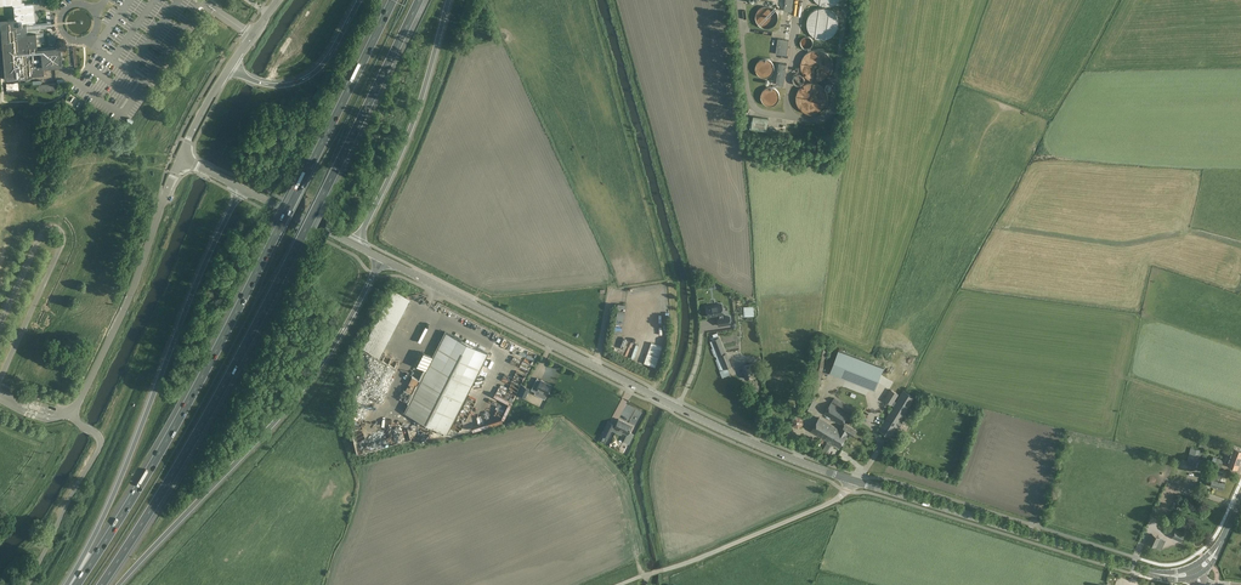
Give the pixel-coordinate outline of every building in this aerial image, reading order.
[(12,3),(14,5),(15,19),(7,19),(0,19),(5,79),(27,77),(44,75),(43,67),(62,66),(60,47),(38,49),(37,46),(41,46),(41,42),(44,41),(43,32),(40,32),(39,23),(33,24),(33,23),(33,22),(33,21),(35,21),(34,3),(25,4),(25,2),(24,1),(22,1),(22,0),(0,0),(0,4),(12,3)] [(784,10),(792,11),(793,0),(785,0),(784,10)] [(778,20),(778,17),(778,14),(776,11),(774,8),(771,7),(768,6),(765,6),(762,7),(759,8),(757,11),(756,14),(755,17),(756,20),(757,23),(759,25),(762,27),(765,28),(768,28),(771,27),(774,25),(776,23),(778,20)] [(838,27),(839,23),(838,19),(837,16),(835,12),(832,10),(828,8),(825,7),(821,7),(817,8),(813,10),(810,12),(808,16),(807,19),(806,23),(807,27),(808,31),(810,34),(813,36),(817,38),(821,39),(825,39),(828,38),(832,36),(835,34),(837,31),(838,27)] [(812,44),(813,42),(812,40),(811,38),(809,36),(807,36),(804,36),(802,38),(801,40),(800,42),(801,44),(802,46),(804,48),(807,48),(809,48),(811,46),(812,44)] [(776,53),(787,55),(789,40),(778,38),(776,53)] [(832,69),(832,65),(832,61),(830,58),(828,55),(825,52),(822,50),(818,49),(815,49),(811,50),(808,52),(805,55),(803,58),(801,61),(801,65),(801,69),(803,72),(805,75),(808,78),(811,80),(815,81),(818,81),(822,80),(825,78),(828,75),(830,72),(832,69)] [(773,70),(774,68),(773,65),(772,62),(770,60),(768,59),(765,58),(762,59),(759,60),(757,62),(756,65),(755,68),(756,70),(757,73),(759,75),(762,76),(765,77),(768,76),(770,75),(772,73),(773,70)] [(784,85),(787,63),(779,62),(776,84),(784,85)] [(804,82),(804,79),(804,77),(803,75),(801,74),(799,74),(797,74),(795,75),(794,77),(793,79),(794,82),(795,83),(797,85),(799,85),(801,85),(803,83),(804,82)] [(827,102),(827,98),(827,94),(825,91),(823,88),(820,85),(817,83),(813,82),(810,82),(806,83),(803,85),(800,88),(798,91),(796,94),(796,98),(796,102),(798,105),(800,108),(803,111),(806,112),(810,113),(813,113),(817,112),(820,111),(823,108),(825,105),(827,102)] [(779,99),(780,96),(779,93),(778,90),(776,88),(773,87),(770,87),(767,87),(765,88),(763,90),(761,93),(761,96),(761,99),(763,101),(765,104),(767,105),(770,105),(773,105),(776,104),(778,101),(779,99)] [(753,116),(751,129),(766,131),(768,118),(753,116)] [(723,314),(721,304),(706,307),(707,317),(719,315),(719,318),(717,318),(718,325),(730,324),(729,316),(723,317),(722,314),(723,314)] [(620,306),(620,312),(626,312),(626,315),(634,315),(634,309),(629,309),(629,306),(620,306)] [(393,323),(380,316),(363,348),(376,355),(393,323)] [(408,326),(400,344),(406,347),(414,329),(408,326)] [(445,331),(425,370),(404,412),(447,434),(488,353),(445,331)] [(712,341),(710,342),(716,356),(725,352),(719,337),(712,339),(712,341)] [(750,347),(750,351),(748,351),(748,355),(759,355),(758,346),(750,347)] [(839,350),(830,372),(875,390),(884,367),(839,350)] [(378,360),(365,357),(366,355),(359,353),(356,364),(364,366),(365,365),(371,366),(372,363),(377,364),(378,360)] [(47,369),(48,361),(37,359),(34,377),(46,379),(47,369)] [(754,363),(743,365),(745,378),(756,377),(754,363)] [(540,380),(537,378),(531,390),(538,393),(539,390),(547,394),(552,385),(540,380)] [(525,398),(530,389),(522,385),(518,394),(525,398)] [(891,389),(884,400),(892,405),(894,405),(879,430),(891,437),(898,426),(900,427),(903,422),(901,421),(916,397),(903,389),(900,395),(891,389)] [(814,399),(808,398),(803,407),(812,411),(817,401),(814,399)] [(834,398),(831,403),(849,413),(852,409),(834,398)] [(831,403),(825,414),(842,424),(849,413),(831,403)] [(626,405),(622,416),(636,420),(639,412),(636,411),(636,408),(626,405)] [(796,427),(803,423),(799,417),(793,421),(796,427)] [(819,417),(812,431),(840,447),(847,434),(847,433),(851,435),(854,429),(844,423),(840,430),(819,417)] [(631,426),(618,419),(613,430),(621,434),(622,432),(627,434),(624,441),(629,443),(633,434),(629,431),(631,426)] [(614,425),(609,422),(602,435),(607,438),(608,438),(614,425)] [(1232,453),(1228,464),(1238,468),(1240,460),(1240,449),(1234,447),(1231,446),(1229,452),(1232,453)] [(1191,448),(1186,464),(1196,467),(1198,458),(1195,457),(1197,449),(1191,448)] [(1206,464),(1199,462),(1197,467),(1211,470),(1212,467),(1220,469),(1223,460),(1213,457),(1210,465),(1206,464)] [(1225,481),(1221,480),(1223,473),(1211,470),(1209,477),(1212,478),(1210,486),(1223,489),(1225,481)] [(1177,516),(1172,527),(1176,529),(1176,528),(1181,530),(1185,520),(1177,516)] [(1176,529),(1172,537),(1181,541),(1185,532),(1181,530),(1176,528),(1176,529)] [(1160,537),(1152,533),(1147,542),(1155,546),(1160,537)]
